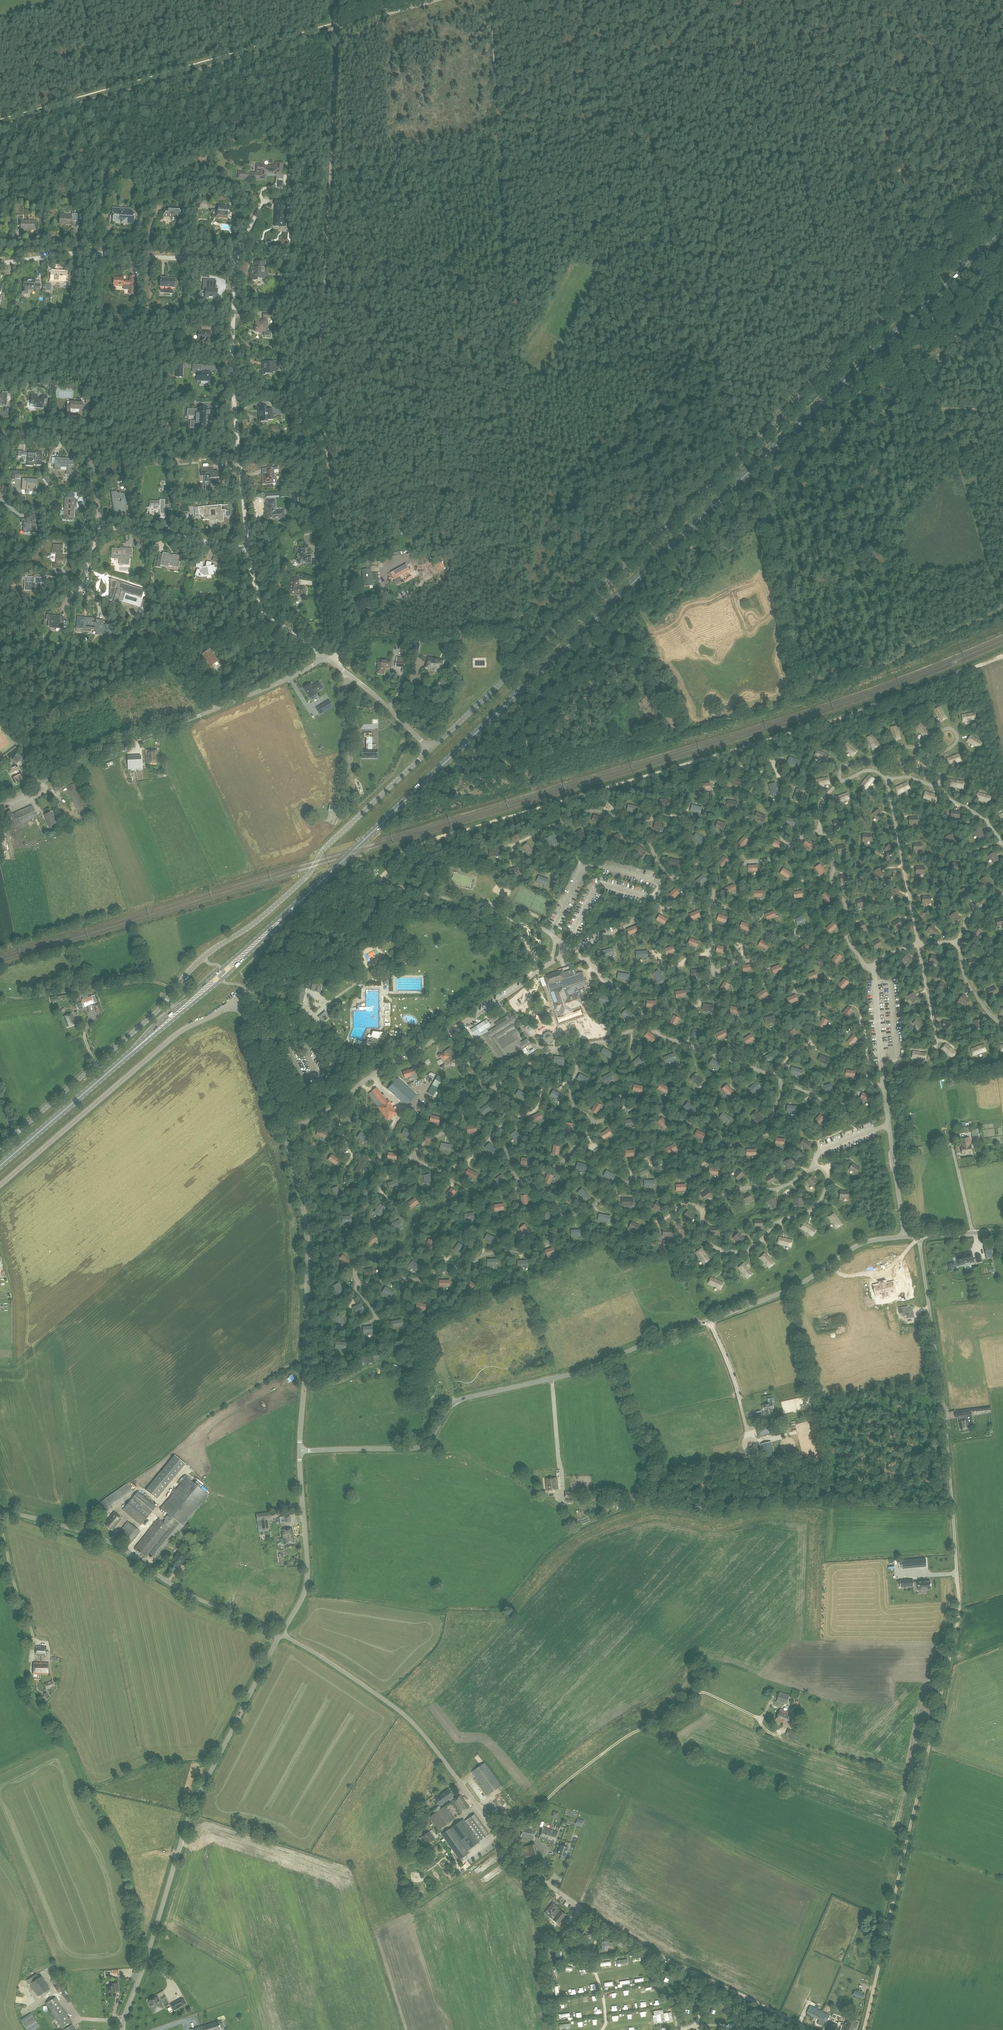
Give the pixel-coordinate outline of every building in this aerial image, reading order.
[(275,162),(275,165),(272,165),(272,166),(263,165),(263,164),(257,164),(256,173),(248,172),(238,172),(238,178),(248,179),(266,180),(266,175),(265,175),(265,171),(276,172),(276,173),(282,173),(283,163),(275,162)] [(275,208),(278,208),(278,210),(275,210),(274,226),(285,226),(285,215),(286,210),(286,201),(274,200),(274,204),(275,204),(275,208)] [(169,205),(168,212),(166,212),(163,216),(170,216),(172,220),(176,220),(180,215),(182,215),(179,210),(176,210),(176,205),(169,205)] [(231,207),(218,206),(218,212),(215,212),(215,217),(227,218),(228,212),(230,212),(231,207)] [(123,222),(134,223),(134,217),(133,216),(135,214),(135,215),(135,214),(130,209),(112,207),(112,211),(110,213),(109,221),(120,222),(121,223),(123,222)] [(60,214),(59,223),(64,223),(63,224),(71,225),(72,221),(77,221),(78,214),(72,213),(72,216),(64,215),(65,214),(60,214)] [(35,229),(35,221),(23,220),(23,216),(17,216),(17,226),(21,226),(21,230),(26,230),(26,229),(35,229)] [(268,275),(268,273),(267,272),(266,272),(265,272),(265,262),(257,262),(257,268),(251,267),(250,280),(257,281),(257,279),(264,279),(264,276),(266,276),(267,276),(268,276),(268,275)] [(51,272),(51,281),(65,282),(66,273),(51,272)] [(133,294),(133,290),(134,276),(130,276),(129,281),(123,281),(123,278),(114,278),(113,285),(122,286),(122,285),(125,285),(125,290),(129,290),(129,294),(133,294)] [(174,293),(175,278),(160,278),(160,293),(174,293)] [(40,291),(40,284),(41,282),(35,282),(36,280),(24,279),(23,287),(22,287),(22,293),(28,293),(28,288),(35,289),(34,291),(40,291)] [(216,289),(210,289),(210,280),(203,279),(202,291),(205,291),(205,297),(216,298),(216,289)] [(270,332),(267,332),(267,320),(267,318),(271,318),(271,314),(263,314),(263,318),(264,318),(263,320),(255,320),(255,332),(264,332),(264,336),(270,337),(270,332)] [(205,340),(205,344),(209,344),(210,332),(202,331),(202,325),(195,325),(195,334),(199,334),(198,340),(205,340)] [(272,361),(272,362),(262,362),(262,375),(266,375),(266,374),(273,374),(273,372),(276,372),(276,361),(272,361)] [(192,368),(192,372),(197,372),(197,381),(210,381),(211,377),(210,377),(210,373),(201,372),(201,368),(192,368)] [(41,396),(41,400),(37,400),(37,396),(31,395),(31,404),(35,405),(35,408),(43,409),(44,402),(47,402),(47,397),(41,396)] [(83,403),(71,402),(67,402),(66,415),(72,415),(72,411),(77,412),(77,416),(83,416),(83,403)] [(259,422),(268,421),(268,420),(274,420),(272,409),(267,409),(267,406),(258,407),(259,422)] [(208,410),(197,410),(197,409),(196,409),(196,410),(187,409),(187,416),(196,417),(196,422),(193,422),(193,428),(208,429),(208,422),(209,422),(209,417),(209,410),(208,410)] [(22,457),(22,455),(28,456),(27,465),(25,465),(25,466),(34,466),(34,465),(41,466),(42,453),(35,452),(35,453),(23,453),(24,451),(18,451),(18,457),(22,457)] [(73,468),(74,459),(55,458),(55,470),(60,470),(61,467),(66,467),(66,475),(71,475),(72,468),(73,468)] [(208,469),(206,469),(205,468),(200,469),(201,473),(206,473),(206,476),(209,475),(209,479),(209,484),(211,484),(212,486),(217,486),(217,483),(218,483),(218,478),(219,478),(218,471),(208,472),(208,469)] [(274,468),(266,468),(266,474),(262,475),(263,484),(275,483),(275,482),(275,478),(274,468)] [(38,479),(22,478),(22,486),(27,486),(26,492),(37,492),(38,479)] [(124,494),(119,493),(119,494),(116,494),(116,492),(112,492),(112,488),(113,497),(112,497),(113,501),(114,501),(113,506),(115,506),(114,511),(125,513),(127,504),(128,504),(128,501),(127,500),(128,496),(124,495),(124,494)] [(74,502),(75,499),(65,498),(64,520),(69,520),(69,517),(73,517),(74,506),(77,507),(77,502),(74,502)] [(159,506),(149,506),(149,507),(145,507),(145,512),(149,512),(149,515),(159,515),(160,518),(165,517),(165,500),(159,500),(159,506)] [(270,519),(271,518),(279,518),(280,517),(279,513),(278,512),(276,512),(275,511),(274,507),(275,507),(275,500),(267,501),(267,508),(265,508),(266,519),(268,519),(270,519)] [(202,517),(202,520),(209,520),(209,519),(211,521),(214,521),(216,519),(219,521),(222,521),(221,518),(223,518),(222,513),(223,510),(225,510),(221,510),(221,505),(195,507),(196,518),(202,517)] [(35,533),(37,516),(31,515),(30,518),(27,518),(27,519),(21,519),(21,523),(24,523),(24,529),(28,529),(27,532),(35,533)] [(52,554),(57,554),(56,564),(64,564),(65,556),(63,556),(63,553),(61,553),(61,549),(63,549),(63,545),(53,545),(53,553),(52,553),(52,554)] [(131,556),(132,549),(120,549),(112,549),(111,558),(120,559),(119,565),(128,565),(129,556),(131,556)] [(306,555),(304,554),(304,549),(297,549),(297,554),(296,554),(296,557),(298,558),(295,561),(298,565),(301,562),(302,564),(305,564),(305,563),(307,563),(307,564),(310,564),(310,556),(306,555)] [(178,567),(180,556),(173,555),(168,554),(163,552),(161,561),(157,560),(156,567),(160,568),(160,566),(166,567),(166,563),(172,564),(171,566),(178,567)] [(205,567),(203,568),(202,562),(196,562),(196,567),(199,568),(199,570),(198,570),(197,570),(194,578),(195,578),(196,575),(197,576),(199,576),(200,577),(200,576),(204,576),(206,576),(206,575),(207,579),(211,578),(211,574),(215,574),(215,572),(216,572),(216,567),(214,567),(214,566),(211,566),(211,562),(206,561),(205,567)] [(362,570),(364,586),(373,585),(373,581),(371,581),(370,569),(362,570)] [(21,573),(20,576),(25,577),(24,590),(40,591),(41,586),(35,586),(35,577),(27,577),(28,573),(21,573)] [(128,593),(130,585),(112,579),(110,583),(113,585),(109,598),(120,601),(123,591),(128,593)] [(303,595),(304,588),(297,587),(298,580),(291,580),(289,594),(303,595)] [(50,627),(50,628),(63,629),(63,624),(60,623),(61,616),(46,615),(46,620),(48,620),(48,627),(50,627)] [(81,628),(92,629),(95,630),(96,633),(96,635),(97,635),(98,634),(105,631),(106,631),(103,625),(95,625),(96,622),(92,622),(93,618),(86,617),(86,618),(77,618),(77,617),(76,628),(76,627),(81,628)] [(211,666),(212,665),(211,664),(217,660),(217,661),(218,661),(210,650),(203,654),(206,658),(208,660),(211,666)] [(443,661),(432,658),(429,658),(427,668),(441,671),(443,661)] [(396,661),(396,667),(405,668),(405,662),(405,660),(402,659),(401,662),(396,661)] [(391,668),(391,661),(378,660),(377,673),(384,674),(384,667),(391,668)] [(501,693),(508,684),(505,682),(498,690),(501,693)] [(304,688),(310,698),(317,693),(316,692),(322,688),(319,683),(312,686),(311,683),(304,688)] [(317,703),(321,709),(331,703),(327,697),(317,703)] [(946,717),(940,706),(934,710),(941,721),(946,717)] [(975,713),(962,715),(963,721),(976,719),(975,713)] [(929,733),(920,723),(915,728),(924,737),(929,733)] [(900,738),(897,726),(891,727),(894,740),(900,738)] [(879,746),(873,734),(867,737),(873,749),(879,746)] [(982,742),(971,736),(967,741),(978,748),(982,742)] [(857,751),(847,743),(843,748),(853,756),(857,751)] [(373,750),(373,744),(367,744),(367,750),(366,750),(362,750),(362,758),(368,758),(372,758),(376,758),(376,749),(373,750)] [(157,749),(146,750),(146,764),(158,763),(157,749)] [(829,756),(818,750),(815,756),(826,762),(829,756)] [(17,753),(12,760),(17,763),(22,757),(17,753)] [(959,754),(947,758),(949,765),(961,760),(959,754)] [(141,769),(141,755),(127,756),(128,769),(141,769)] [(800,761),(790,757),(787,763),(798,767),(800,761)] [(19,772),(18,770),(19,769),(17,766),(8,771),(15,783),(24,779),(20,772),(19,772)] [(75,775),(53,785),(56,791),(78,780),(75,775)] [(869,775),(861,785),(866,789),(874,779),(869,775)] [(828,777),(816,780),(817,786),(830,784),(828,777)] [(744,780),(734,778),(732,784),(742,786),(744,780)] [(964,781),(951,780),(950,786),(963,788),(964,781)] [(67,787),(80,814),(90,809),(77,782),(67,787)] [(907,782),(896,788),(898,794),(910,788),(907,782)] [(778,794),(775,783),(769,785),(772,795),(778,794)] [(793,800),(799,802),(803,791),(797,789),(793,800)] [(938,796),(925,792),(923,798),(935,802),(938,796)] [(847,793),(835,797),(838,803),(850,799),(847,793)] [(978,793),(976,799),(989,803),(991,796),(978,793)] [(328,811),(338,813),(340,808),(330,805),(328,811)] [(637,813),(638,807),(628,805),(627,811),(637,813)] [(702,808),(692,805),(691,811),(700,814),(702,808)] [(12,814),(11,811),(6,813),(13,828),(37,817),(32,806),(12,814)] [(875,816),(878,820),(884,816),(879,809),(872,814),(874,817),(875,816)] [(951,811),(951,817),(956,818),(956,819),(959,819),(960,812),(951,811)] [(757,812),(754,818),(763,822),(766,816),(757,812)] [(49,827),(50,830),(55,829),(53,825),(56,824),(52,814),(51,815),(51,813),(44,815),(49,827)] [(602,818),(594,815),(592,821),(600,824),(602,818)] [(833,821),(835,828),(840,826),(840,827),(843,826),(841,819),(833,821)] [(716,827),(724,830),(726,823),(718,821),(716,827)] [(664,825),(655,822),(654,829),(662,831),(664,825)] [(321,826),(316,838),(326,842),(331,831),(321,826)] [(977,835),(979,839),(985,835),(980,828),(974,832),(976,835),(977,835)] [(576,833),(580,841),(586,838),(582,830),(576,833)] [(614,843),(622,839),(619,833),(611,838),(614,843)] [(696,833),(693,838),(701,844),(704,839),(696,833)] [(947,840),(949,845),(955,842),(952,834),(944,837),(946,841),(947,840)] [(552,835),(547,839),(554,846),(559,842),(552,835)] [(744,836),(738,843),(743,847),(749,841),(744,836)] [(775,839),(772,845),(780,849),(783,844),(775,839)] [(807,839),(804,845),(812,849),(814,843),(807,839)] [(533,850),(527,843),(522,847),(527,854),(533,850)] [(887,852),(891,855),(895,850),(889,844),(884,850),(887,853),(887,852)] [(639,845),(635,850),(643,857),(647,852),(639,845)] [(837,847),(839,853),(843,852),(844,853),(847,852),(845,845),(837,847)] [(991,859),(993,863),(999,859),(995,852),(988,856),(990,859),(991,859)] [(724,856),(718,863),(723,867),(729,861),(724,856)] [(671,858),(669,865),(679,867),(680,861),(671,858)] [(954,870),(958,872),(961,866),(953,862),(950,869),(953,871),(954,870)] [(821,864),(815,867),(820,875),(825,871),(821,864)] [(519,873),(517,867),(509,870),(511,876),(519,873)] [(784,868),(780,873),(788,878),(791,872),(784,868)] [(876,874),(878,879),(884,876),(880,868),(873,872),(875,875),(876,874)] [(839,876),(841,883),(846,881),(846,882),(850,881),(848,874),(839,876)] [(703,875),(696,881),(700,886),(707,880),(703,875)] [(548,879),(539,876),(537,882),(546,885),(548,879)] [(983,883),(985,887),(991,884),(987,876),(980,880),(982,883),(983,883)] [(734,884),(725,888),(728,894),(736,890),(734,884)] [(892,894),(894,899),(900,896),(897,888),(890,891),(891,894),(892,894)] [(961,895),(964,899),(969,895),(964,888),(958,893),(960,895),(961,895)] [(675,889),(669,895),(674,899),(680,893),(675,889)] [(826,892),(822,897),(828,903),(832,898),(826,892)] [(856,901),(858,907),(863,906),(863,907),(866,906),(864,899),(856,901)] [(697,911),(690,914),(692,920),(700,917),(697,911)] [(774,911),(765,914),(768,920),(776,917),(774,911)] [(953,919),(955,923),(961,919),(956,912),(950,916),(952,919),(953,919)] [(719,914),(717,920),(725,923),(727,917),(719,914)] [(660,915),(657,920),(664,925),(667,919),(660,915)] [(804,915),(795,919),(798,925),(806,921),(804,915)] [(892,924),(896,929),(900,927),(900,928),(903,926),(899,919),(892,924)] [(740,928),(748,931),(750,925),(742,922),(740,928)] [(833,922),(826,928),(831,933),(837,927),(833,922)] [(856,925),(858,931),(863,929),(863,930),(867,929),(864,922),(856,925)] [(637,925),(627,929),(629,935),(640,931),(637,925)] [(930,932),(933,936),(938,931),(931,925),(926,931),(929,933),(930,932)] [(971,933),(977,937),(980,934),(981,934),(983,931),(977,927),(971,933)] [(691,938),(689,944),(697,947),(699,941),(691,938)] [(871,944),(875,949),(879,947),(879,948),(883,946),(879,939),(871,944)] [(761,940),(759,946),(766,949),(769,944),(761,940)] [(806,944),(800,949),(804,954),(810,948),(806,944)] [(673,946),(665,949),(667,955),(675,952),(673,946)] [(613,948),(603,951),(604,957),(615,954),(613,948)] [(837,953),(832,960),(837,964),(842,957),(837,953)] [(906,961),(909,965),(914,960),(908,954),(902,959),(905,962),(906,961)] [(933,962),(937,964),(940,958),(932,955),(929,962),(932,964),(933,962)] [(348,956),(340,962),(344,968),(352,961),(348,956)] [(968,960),(969,967),(974,966),(974,967),(978,966),(977,959),(968,960)] [(780,964),(772,968),(774,973),(782,970),(780,964)] [(582,1004),(582,1002),(586,1001),(588,997),(585,988),(579,991),(578,988),(587,985),(583,973),(581,973),(581,972),(576,974),(575,969),(563,973),(563,971),(544,977),(547,986),(549,985),(557,1010),(560,1009),(562,1015),(573,1011),(571,1008),(582,1004)] [(665,979),(658,970),(653,974),(660,983),(665,979)] [(815,972),(807,975),(809,981),(817,978),(815,972)] [(844,978),(838,985),(843,989),(849,983),(844,978)] [(724,982),(720,989),(726,992),(730,985),(724,982)] [(940,989),(944,992),(948,987),(941,982),(936,988),(939,990),(940,989)] [(993,995),(997,993),(995,987),(987,990),(990,997),(993,996),(993,995)] [(768,995),(764,989),(757,994),(761,1000),(768,995)] [(910,999),(913,1003),(918,1000),(914,992),(907,997),(909,1000),(910,999)] [(601,995),(599,1001),(608,1004),(610,997),(601,995)] [(795,995),(787,998),(790,1004),(798,1001),(795,995)] [(962,1002),(965,1005),(970,1001),(963,995),(958,1001),(961,1003),(962,1002)] [(95,1004),(92,997),(83,1000),(85,1007),(95,1004)] [(732,1006),(730,1012),(739,1014),(740,1008),(732,1006)] [(848,1006),(843,1013),(848,1017),(853,1011),(848,1006)] [(628,1020),(633,1015),(626,1010),(622,1015),(628,1020)] [(303,1016),(312,1027),(316,1024),(307,1013),(303,1016)] [(325,1013),(320,1017),(324,1022),(329,1018),(325,1013)] [(73,1014),(64,1017),(68,1028),(77,1024),(73,1014)] [(512,1025),(517,1022),(513,1016),(512,1017),(510,1015),(508,1016),(496,1024),(498,1026),(489,1032),(483,1036),(498,1058),(503,1055),(512,1057),(531,1044),(527,1039),(521,1042),(517,1036),(519,1035),(512,1025)] [(680,1018),(674,1015),(670,1023),(675,1026),(680,1018)] [(774,1015),(764,1018),(766,1024),(776,1021),(774,1015)] [(829,1021),(823,1017),(818,1025),(824,1028),(829,1021)] [(916,1025),(920,1028),(925,1023),(918,1017),(913,1023),(916,1026),(916,1025)] [(487,1020),(471,1030),(477,1038),(482,1035),(483,1036),(489,1032),(487,1029),(492,1026),(487,1020)] [(943,1021),(943,1028),(948,1028),(948,1029),(951,1029),(952,1022),(943,1021)] [(796,1028),(791,1031),(796,1039),(801,1035),(796,1028)] [(693,1029),(691,1037),(697,1039),(699,1031),(693,1029)] [(724,1030),(716,1034),(719,1040),(727,1036),(724,1030)] [(382,1038),(381,1038),(383,1032),(373,1031),(371,1036),(372,1036),(370,1040),(368,1039),(367,1042),(369,1043),(369,1044),(371,1045),(371,1043),(380,1047),(382,1042),(384,1042),(385,1038),(382,1037),(382,1038)] [(657,1038),(649,1031),(645,1037),(653,1043),(657,1038)] [(751,1034),(743,1039),(747,1044),(754,1039),(751,1034)] [(853,1035),(847,1041),(852,1046),(858,1039),(853,1035)] [(946,1044),(941,1049),(952,1057),(956,1052),(946,1044)] [(971,1049),(973,1055),(986,1051),(984,1044),(971,1049)] [(448,1065),(458,1058),(450,1048),(441,1055),(440,1054),(438,1055),(440,1057),(441,1057),(448,1065)] [(613,1053),(604,1048),(601,1053),(610,1058),(613,1053)] [(913,1051),(912,1058),(925,1060),(926,1053),(913,1051)] [(666,1064),(676,1059),(674,1053),(663,1058),(666,1064)] [(771,1054),(763,1058),(766,1063),(774,1059),(771,1054)] [(830,1059),(821,1055),(818,1060),(827,1065),(830,1059)] [(640,1056),(632,1063),(637,1068),(644,1061),(640,1056)] [(718,1069),(721,1064),(713,1059),(710,1064),(718,1069)] [(792,1067),(790,1073),(801,1076),(803,1070),(792,1067)] [(403,1072),(405,1078),(409,1077),(409,1080),(413,1079),(414,1082),(417,1081),(415,1075),(414,1069),(403,1072)] [(611,1073),(602,1078),(605,1083),(614,1079),(611,1073)] [(580,1074),(577,1079),(586,1084),(589,1079),(580,1074)] [(691,1079),(699,1085),(703,1080),(695,1074),(691,1079)] [(396,1080),(388,1089),(406,1105),(414,1096),(396,1080)] [(761,1087),(757,1082),(749,1088),(753,1093),(761,1087)] [(661,1083),(658,1089),(666,1093),(669,1088),(661,1083)] [(833,1090),(831,1084),(821,1086),(823,1093),(833,1090)] [(722,1089),(729,1096),(734,1092),(727,1085),(722,1089)] [(391,1104),(388,1100),(386,1101),(377,1088),(368,1094),(388,1120),(397,1113),(391,1104)] [(465,1088),(459,1091),(463,1098),(469,1095),(465,1088)] [(527,1095),(519,1090),(516,1095),(524,1101),(527,1095)] [(563,1096),(553,1090),(550,1096),(560,1101),(563,1096)] [(861,1098),(869,1102),(871,1096),(863,1092),(861,1098)] [(597,1102),(591,1110),(597,1114),(602,1106),(597,1102)] [(696,1109),(688,1102),(684,1107),(692,1113),(696,1109)] [(493,1108),(490,1103),(481,1110),(484,1115),(493,1108)] [(756,1111),(751,1116),(758,1123),(763,1119),(756,1111)] [(339,1114),(341,1120),(349,1119),(348,1112),(339,1114)] [(723,1112),(720,1118),(728,1123),(732,1118),(723,1112)] [(535,1122),(543,1118),(540,1113),(532,1116),(535,1122)] [(820,1114),(814,1121),(819,1125),(825,1119),(820,1114)] [(430,1121),(439,1123),(440,1117),(432,1115),(430,1121)] [(664,1128),(669,1124),(663,1118),(658,1122),(664,1128)] [(564,1131),(571,1132),(573,1124),(566,1123),(564,1131)] [(413,1132),(405,1128),(402,1134),(410,1138),(413,1132)] [(316,1135),(325,1138),(327,1132),(319,1129),(316,1135)] [(612,1134),(609,1129),(601,1134),(605,1139),(612,1134)] [(703,1139),(705,1134),(697,1130),(695,1136),(703,1139)] [(521,1138),(516,1131),(511,1135),(516,1142),(521,1138)] [(365,1142),(368,1137),(361,1132),(357,1137),(365,1142)] [(961,1139),(962,1147),(961,1147),(962,1155),(972,1154),(971,1145),(970,1146),(969,1137),(961,1139)] [(803,1139),(800,1144),(804,1147),(804,1148),(807,1150),(811,1143),(803,1139)] [(449,1151),(451,1145),(442,1143),(441,1149),(449,1151)] [(497,1150),(490,1143),(485,1148),(492,1155),(497,1150)] [(667,1149),(670,1154),(678,1150),(674,1144),(667,1149)] [(328,1159),(336,1165),(339,1159),(332,1154),(328,1159)] [(786,1165),(788,1169),(794,1167),(791,1159),(783,1162),(785,1165),(786,1165)] [(853,1163),(849,1169),(853,1172),(853,1173),(856,1174),(860,1168),(853,1163)] [(359,1164),(355,1171),(360,1175),(365,1167),(359,1164)] [(474,1179),(477,1174),(469,1169),(465,1174),(474,1179)] [(737,1172),(733,1176),(738,1180),(744,1174),(739,1169),(736,1171),(737,1172)] [(607,1170),(604,1176),(613,1181),(616,1175),(607,1170)] [(769,1176),(765,1179),(768,1185),(776,1180),(772,1173),(769,1175),(769,1176)] [(430,1174),(424,1176),(426,1184),(432,1183),(430,1174)] [(495,1179),(499,1184),(506,1179),(503,1174),(495,1179)] [(548,1174),(545,1182),(550,1184),(554,1176),(548,1174)] [(810,1183),(813,1186),(818,1182),(812,1176),(806,1181),(809,1184),(810,1183)] [(387,1183),(390,1189),(398,1186),(395,1180),(387,1183)] [(331,1189),(335,1198),(341,1196),(337,1187),(331,1189)] [(446,1195),(451,1199),(457,1192),(452,1188),(446,1195)] [(582,1188),(578,1193),(585,1200),(589,1196),(582,1188)] [(364,1189),(359,1195),(363,1199),(369,1193),(364,1189)] [(705,1192),(701,1195),(705,1200),(712,1195),(707,1189),(704,1191),(705,1192)] [(742,1197),(745,1203),(749,1200),(750,1202),(753,1200),(749,1193),(742,1197)] [(418,1203),(414,1198),(407,1203),(411,1209),(418,1203)] [(770,1204),(773,1208),(779,1205),(775,1198),(768,1201),(769,1204),(770,1204)] [(796,1203),(796,1207),(803,1207),(802,1198),(794,1199),(794,1203),(796,1203)] [(657,1209),(661,1211),(664,1206),(657,1202),(653,1208),(656,1210),(657,1209)] [(385,1208),(380,1204),(374,1212),(379,1216),(385,1208)] [(723,1211),(727,1215),(731,1210),(725,1204),(720,1209),(722,1212),(723,1211)] [(686,1218),(690,1221),(694,1216),(688,1210),(683,1217),(686,1219),(686,1218)] [(556,1217),(548,1211),(544,1217),(552,1222),(556,1217)] [(834,1213),(829,1217),(836,1228),(842,1224),(834,1213)] [(609,1222),(610,1216),(599,1214),(598,1220),(609,1222)] [(402,1226),(399,1220),(391,1224),(394,1230),(402,1226)] [(632,1229),(636,1231),(640,1226),(632,1221),(628,1228),(631,1230),(632,1229)] [(805,1222),(801,1228),(812,1235),(816,1230),(805,1222)] [(526,1236),(531,1232),(525,1224),(520,1229),(526,1236)] [(666,1236),(671,1236),(672,1230),(663,1229),(663,1236),(666,1237),(666,1236)] [(736,1240),(740,1243),(744,1239),(738,1233),(733,1238),(735,1241),(736,1240)] [(496,1238),(487,1234),(485,1240),(494,1244),(496,1238)] [(370,1245),(377,1240),(374,1235),(367,1240),(370,1245)] [(779,1237),(778,1244),(791,1247),(792,1240),(779,1237)] [(429,1239),(426,1247),(432,1249),(435,1241),(429,1239)] [(454,1249),(459,1253),(464,1246),(459,1242),(454,1249)] [(545,1250),(548,1256),(556,1253),(554,1247),(545,1250)] [(701,1248),(696,1252),(704,1263),(709,1259),(701,1248)] [(765,1253),(760,1258),(769,1267),(774,1263),(765,1253)] [(971,1253),(957,1257),(959,1265),(960,1265),(960,1266),(970,1264),(969,1263),(973,1262),(971,1253)] [(976,1256),(977,1263),(990,1260),(988,1253),(976,1256)] [(343,1255),(338,1260),(345,1265),(349,1261),(343,1255)] [(420,1266),(413,1261),(409,1266),(416,1271),(420,1266)] [(744,1263),(738,1268),(747,1278),(752,1274),(744,1263)] [(711,1277),(708,1283),(720,1289),(723,1283),(711,1277)] [(471,1281),(469,1287),(477,1290),(479,1285),(471,1281)] [(339,1283),(333,1286),(337,1295),(343,1292),(339,1283)] [(880,1285),(875,1286),(877,1295),(882,1294),(883,1296),(888,1295),(887,1293),(890,1292),(890,1293),(894,1292),(892,1285),(889,1285),(889,1284),(880,1286),(880,1285)] [(394,1292),(386,1287),(382,1292),(391,1297),(394,1292)] [(361,1303),(353,1307),(356,1313),(364,1309),(361,1303)] [(339,1315),(334,1319),(340,1327),(345,1323),(339,1315)] [(763,1421),(762,1414),(765,1414),(766,1419),(775,1417),(773,1408),(772,1403),(763,1406),(764,1410),(764,1412),(761,1412),(757,1413),(759,1422),(763,1421)] [(955,1412),(956,1418),(959,1417),(960,1421),(959,1421),(961,1430),(969,1428),(967,1419),(967,1416),(972,1415),(971,1409),(955,1412)] [(760,1440),(771,1437),(769,1426),(758,1429),(760,1440)] [(766,1460),(768,1460),(770,1471),(780,1468),(777,1457),(775,1458),(772,1447),(775,1446),(774,1441),(761,1444),(766,1460)] [(175,1455),(146,1490),(157,1499),(185,1464),(175,1455)] [(182,1480),(192,1470),(187,1465),(177,1475),(182,1480)] [(161,1508),(168,1514),(183,1526),(208,1495),(186,1477),(161,1508)] [(547,1491),(558,1490),(557,1478),(546,1479),(547,1491)] [(134,1493),(127,1483),(123,1486),(130,1495),(134,1493)] [(138,1491),(123,1510),(141,1525),(156,1506),(138,1491)] [(580,1507),(580,1504),(585,1503),(584,1498),(576,1499),(577,1505),(578,1504),(578,1507),(580,1507)] [(114,1512),(104,1524),(112,1531),(122,1518),(114,1512)] [(263,1519),(263,1527),(264,1530),(268,1529),(267,1519),(271,1518),(270,1512),(256,1514),(257,1520),(263,1519)] [(183,1526),(168,1514),(165,1518),(167,1520),(164,1524),(159,1519),(135,1548),(145,1556),(148,1553),(156,1559),(183,1526)] [(128,1521),(117,1534),(128,1543),(139,1530),(128,1521)] [(281,1530),(284,1544),(294,1543),(292,1528),(281,1530)] [(168,1560),(176,1566),(181,1561),(183,1563),(188,1557),(185,1554),(183,1557),(178,1553),(174,1558),(171,1556),(168,1560)] [(908,1567),(908,1568),(921,1567),(920,1559),(902,1561),(903,1567),(908,1567)] [(942,1571),(942,1563),(930,1564),(930,1571),(942,1571)] [(913,1582),(913,1580),(901,1581),(901,1580),(900,1580),(901,1587),(913,1586),(918,1585),(918,1590),(919,1590),(930,1589),(931,1589),(930,1581),(926,1581),(922,1581),(918,1582),(918,1581),(918,1582),(913,1582)] [(46,1656),(47,1646),(37,1646),(36,1656),(46,1656)] [(48,1674),(49,1663),(34,1662),(33,1674),(48,1674)] [(53,1680),(44,1684),(46,1689),(55,1686),(53,1680)] [(801,1691),(793,1689),(790,1697),(798,1700),(801,1691)] [(777,1701),(787,1704),(789,1695),(779,1692),(777,1701)] [(795,1715),(780,1709),(776,1720),(791,1726),(795,1715)] [(800,1734),(788,1729),(786,1735),(797,1740),(800,1734)] [(501,1786),(485,1763),(472,1772),(488,1795),(501,1786)] [(448,1789),(439,1796),(444,1803),(449,1799),(451,1802),(455,1800),(453,1797),(453,1796),(448,1789)] [(455,1800),(451,1802),(460,1815),(470,1808),(461,1795),(455,1800)] [(435,1813),(430,1817),(439,1830),(454,1819),(445,1806),(445,1807),(443,1804),(437,1808),(438,1808),(439,1810),(435,1813)] [(475,1815),(465,1821),(480,1842),(489,1835),(475,1815)] [(463,1819),(451,1828),(467,1851),(480,1842),(465,1821),(463,1819)] [(521,1837),(534,1840),(536,1831),(523,1827),(521,1837)] [(451,1828),(442,1834),(458,1857),(467,1851),(451,1828)] [(540,1838),(555,1843),(558,1832),(543,1828),(540,1838)] [(435,1840),(429,1832),(423,1836),(420,1838),(423,1842),(426,1840),(428,1844),(435,1840)] [(558,1854),(565,1856),(568,1847),(569,1843),(566,1842),(565,1846),(561,1845),(558,1854)] [(432,1867),(437,1863),(433,1857),(428,1861),(432,1867)] [(465,1896),(469,1892),(462,1884),(458,1887),(465,1896)] [(560,1910),(560,1911),(556,1908),(557,1907),(553,1903),(547,1910),(555,1917),(553,1919),(559,1924),(566,1915),(560,1910)] [(579,1923),(575,1929),(577,1931),(582,1934),(586,1927),(579,1923)] [(580,1950),(588,1953),(591,1943),(586,1941),(584,1946),(582,1945),(580,1950)] [(604,1952),(610,1952),(610,1947),(614,1948),(614,1942),(604,1942),(604,1952)] [(27,1980),(38,1996),(50,1988),(41,1975),(39,1977),(37,1973),(27,1980)] [(115,1989),(119,1989),(118,1983),(111,1983),(112,1986),(108,1986),(109,1996),(116,1996),(115,1989)] [(556,1996),(560,1995),(560,1989),(562,1988),(562,1986),(553,1986),(554,1990),(556,1990),(556,1996)] [(148,2001),(154,2012),(163,2008),(161,2003),(159,2004),(158,2001),(159,2000),(157,1996),(148,2001)] [(63,2029),(76,2029),(55,1997),(46,2003),(63,2029)] [(183,1998),(176,2002),(179,2007),(186,2003),(183,1998)] [(810,2006),(807,2013),(819,2019),(817,2023),(823,2026),(825,2022),(826,2023),(830,2015),(821,2011),(817,2009),(815,2008),(810,2006)] [(39,2024),(31,2012),(21,2019),(23,2023),(28,2029),(29,2029),(39,2024)] [(843,2029),(856,2029),(858,2021),(847,2018),(845,2025),(844,2025),(843,2029)] [(220,2029),(220,2026),(220,2025),(220,2024),(219,2024),(218,2021),(201,2026),(202,2029),(200,2029),(216,2029),(220,2029)] [(829,2022),(825,2029),(826,2029),(834,2029),(837,2025),(829,2022)]
